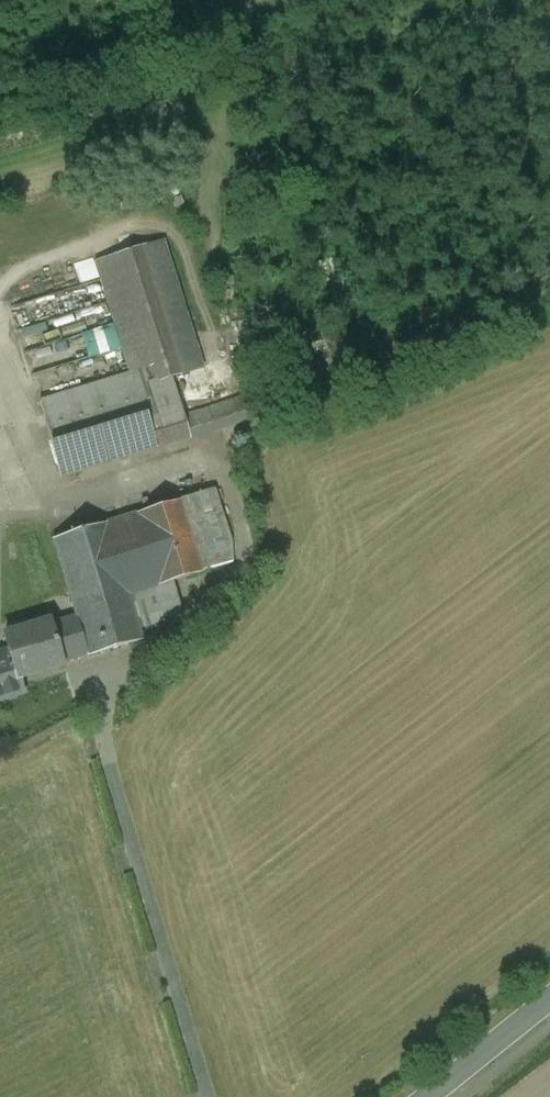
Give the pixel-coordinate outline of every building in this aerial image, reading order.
[(185,372),(146,247),(95,263),(129,373),(130,373),(139,401),(153,449),(190,437),(179,404),(177,404),(169,377),(185,372)] [(52,347),(53,350),(34,352),(37,372),(59,369),(58,362),(86,359),(84,343),(52,347)] [(129,373),(39,401),(48,429),(139,401),(130,373),(129,373)] [(204,396),(179,404),(190,437),(264,414),(257,393),(208,409),(204,396)] [(139,401),(48,429),(63,477),(153,449),(139,401)] [(213,491),(188,499),(210,571),(232,564),(225,544),(231,542),(213,491)] [(188,499),(53,540),(75,612),(173,582),(210,571),(188,499)] [(173,582),(75,612),(76,616),(88,656),(88,657),(143,640),(139,630),(184,616),(173,582)] [(76,616),(4,637),(9,655),(15,677),(17,677),(88,656),(76,616)] [(0,657),(0,698),(22,692),(17,677),(15,677),(9,655),(0,657)]
